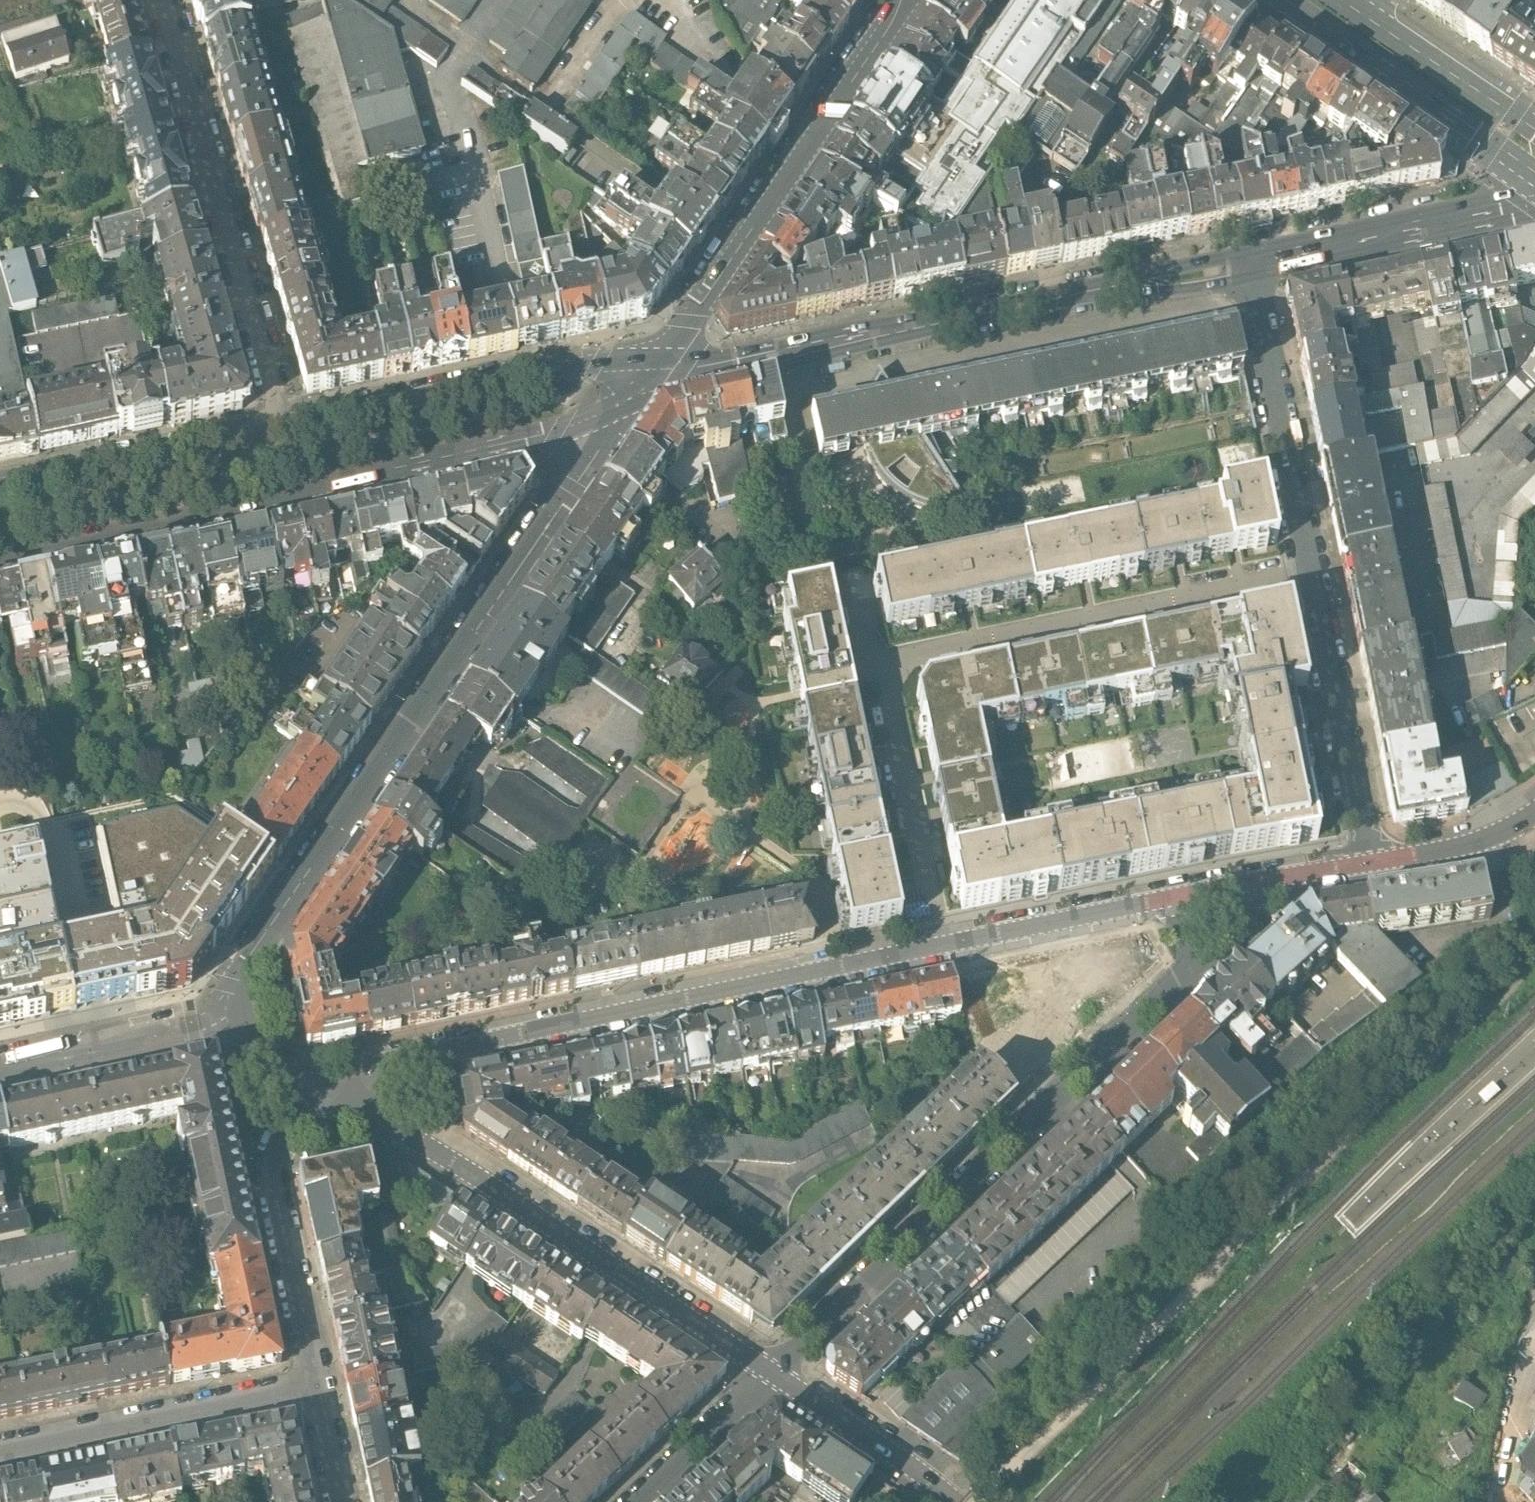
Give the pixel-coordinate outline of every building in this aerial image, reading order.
[(84,9),(94,7),(118,0),(82,0),(84,9)] [(136,0),(118,0),(94,7),(110,64),(151,52),(141,20),(136,0)] [(252,24),(245,0),(196,0),(206,37),(252,24)] [(342,0),(332,0),(325,4),(285,16),(289,31),(340,219),(347,217),(366,212),(357,171),(427,151),(394,37),(342,0)] [(394,37),(435,66),(449,48),(391,8),(396,0),(342,0),(394,37)] [(428,0),(460,25),(477,0),(428,0)] [(488,42),(507,55),(501,65),(535,88),(539,82),(597,0),(517,0),(488,42)] [(722,27),(738,3),(737,0),(711,0),(722,27)] [(785,0),(740,0),(738,3),(722,27),(743,62),(750,52),(760,38),(768,25),(784,1),(785,0)] [(848,25),(811,0),(785,0),(784,1),(805,16),(796,29),(829,51),(841,34),(848,25)] [(864,0),(811,0),(848,25),(853,17),(864,0)] [(981,183),(975,179),(1008,130),(1015,135),(1036,104),(1029,100),(1049,70),(1055,74),(1068,59),(1083,36),(1071,28),(1090,0),(1017,0),(971,67),(960,83),(942,108),(928,98),(920,112),(931,119),(911,149),(901,143),(892,156),(922,177),(915,189),(925,196),(916,209),(949,231),(955,222),(981,183)] [(924,20),(948,37),(967,49),(984,26),(948,0),(937,0),(933,6),(924,20)] [(984,26),(986,27),(997,11),(992,7),(994,4),(990,0),(948,0),(984,26)] [(1112,73),(1092,98),(1052,159),(1076,177),(1118,114),(1119,112),(1109,105),(1159,31),(1156,23),(1160,18),(1175,29),(1177,26),(1194,0),(1161,0),(1112,73)] [(1071,28),(1083,36),(1068,59),(1077,66),(1123,0),(1090,0),(1071,28)] [(1144,2),(1135,6),(1097,63),(1112,73),(1161,0),(1141,0),(1144,2)] [(1177,26),(1196,38),(1186,44),(1154,92),(1157,94),(1148,106),(1131,94),(1119,112),(1118,114),(1132,124),(1109,159),(1124,168),(1149,131),(1165,108),(1178,86),(1230,8),(1220,2),(1218,0),(1194,0),(1177,26)] [(1444,23),(1459,0),(1416,0),(1416,5),(1434,17),(1444,23)] [(1467,38),(1493,0),(1459,0),(1444,23),(1449,26),(1467,38)] [(1467,38),(1474,42),(1489,53),(1493,55),(1522,15),(1523,14),(1534,3),(1534,0),(1493,0),(1467,38)] [(1253,24),(1230,8),(1178,86),(1189,94),(1197,81),(1209,88),(1215,79),(1253,24)] [(686,91),(699,72),(661,45),(666,38),(631,14),(562,112),(583,127),(600,103),(617,80),(635,55),(686,91)] [(1534,84),(1534,25),(1522,15),(1493,55),(1519,73),(1534,84)] [(915,32),(906,46),(943,71),(960,83),(971,67),(951,54),(948,54),(944,51),(946,46),(943,44),(948,37),(924,20),(915,32)] [(56,22),(2,39),(14,79),(68,62),(56,22)] [(206,37),(221,89),(267,76),(252,24),(206,37)] [(1263,31),(1253,24),(1215,79),(1227,87),(1208,114),(1197,129),(1210,139),(1279,42),(1263,31)] [(819,66),(829,51),(796,29),(789,39),(768,25),(760,38),(814,74),(819,66)] [(806,86),(814,74),(760,38),(750,52),(770,66),(766,72),(763,70),(754,84),(773,97),(773,98),(790,109),(806,86)] [(1290,50),(1279,42),(1210,139),(1234,155),(1239,148),(1265,109),(1303,58),(1290,50)] [(897,59),(888,72),(928,98),(939,82),(937,80),(943,71),(906,46),(897,59)] [(161,90),(151,52),(110,64),(104,65),(146,217),(193,203),(183,166),(161,90)] [(1314,66),(1303,58),(1265,109),(1291,126),(1325,74),(1314,66)] [(511,116),(523,124),(534,108),(473,68),(462,84),(511,116)] [(787,115),(790,109),(773,98),(773,97),(754,84),(749,80),(744,86),(735,98),(699,72),(686,91),(689,92),(768,144),(772,137),(787,115)] [(928,98),(888,72),(850,128),(892,156),(901,143),(911,149),(931,119),(920,112),(928,98)] [(1052,159),(1092,98),(1055,74),(1036,104),(1015,135),(1052,159)] [(1337,82),(1325,74),(1291,126),(1271,151),(1271,153),(1284,155),(1284,154),(1306,122),(1320,132),(1349,90),(1337,82)] [(221,89),(234,139),(281,126),(267,76),(221,89)] [(1361,98),(1349,90),(1320,132),(1319,134),(1327,139),(1322,147),(1337,156),(1340,152),(1372,105),(1361,98)] [(760,157),(768,144),(689,92),(679,108),(721,135),(714,146),(750,170),(760,157)] [(1165,108),(1149,131),(1163,145),(1201,155),(1210,139),(1197,129),(1208,114),(1196,105),(1184,120),(1165,108)] [(1384,114),(1372,105),(1340,152),(1343,166),(1345,174),(1364,170),(1359,151),(1363,145),(1384,159),(1405,128),(1397,122),(1384,114)] [(566,153),(575,138),(538,112),(534,108),(523,124),(566,153)] [(53,119),(46,123),(52,140),(61,134),(53,119)] [(736,190),(750,170),(714,146),(708,154),(659,121),(648,137),(653,141),(733,195),(736,190)] [(234,139),(249,190),(296,177),(281,126),(234,139)] [(839,144),(835,150),(868,172),(877,177),(883,169),(915,189),(922,177),(892,156),(850,128),(839,144)] [(1415,135),(1405,128),(1384,159),(1395,167),(1396,171),(1374,175),(1378,195),(1455,180),(1457,164),(1443,155),(1433,148),(1424,141),(1415,135)] [(1327,139),(1319,134),(1313,144),(1322,147),(1327,139)] [(727,205),(733,195),(653,141),(643,156),(679,180),(672,189),(716,219),(727,205)] [(1322,147),(1313,144),(1316,171),(1343,166),(1340,152),(1337,156),(1322,147)] [(1245,182),(1234,185),(1242,225),(1252,223),(1270,219),(1255,154),(1239,148),(1245,182)] [(827,161),(820,172),(868,201),(896,217),(904,205),(871,184),(865,186),(861,183),(868,172),(835,150),(827,161)] [(1312,210),(1324,208),(1316,171),(1310,173),(1301,169),(1297,150),(1284,155),(1288,174),(1297,214),(1312,210)] [(1287,215),(1297,214),(1288,174),(1272,177),(1271,172),(1274,171),(1272,158),(1271,153),(1271,151),(1255,154),(1270,219),(1275,218),(1287,215)] [(1229,228),(1242,225),(1234,185),(1217,189),(1216,183),(1219,182),(1214,160),(1199,156),(1199,158),(1214,231),(1229,228)] [(1200,234),(1214,231),(1199,158),(1183,162),(1190,194),(1178,196),(1187,237),(1200,234)] [(1173,240),(1187,237),(1178,196),(1162,199),(1161,195),(1167,193),(1159,160),(1142,164),(1158,243),(1173,240)] [(1144,246),(1158,243),(1142,164),(1128,167),(1125,172),(1130,199),(1139,201),(1140,206),(1119,210),(1120,213),(1128,250),(1144,246)] [(1341,204),(1351,202),(1345,174),(1343,166),(1316,171),(1324,208),(1341,204)] [(544,263),(540,244),(524,168),(498,174),(518,269),(544,263)] [(1363,199),(1378,195),(1374,175),(1365,177),(1364,170),(1345,174),(1351,202),(1363,199)] [(810,187),(799,203),(845,235),(868,201),(820,172),(810,187)] [(249,190),(263,241),(310,228),(296,177),(249,190)] [(709,229),(716,219),(672,189),(666,198),(659,208),(623,182),(610,200),(613,203),(689,257),(695,249),(709,229)] [(1027,272),(1033,270),(1022,218),(1015,186),(998,189),(1007,232),(997,234),(1006,276),(1027,272)] [(196,214),(193,203),(146,217),(93,233),(104,267),(130,259),(128,251),(145,246),(142,237),(150,234),(160,265),(207,252),(196,214)] [(679,271),(689,257),(613,203),(604,215),(639,241),(625,258),(669,287),(679,271)] [(779,232),(776,236),(807,256),(818,239),(841,255),(860,245),(845,235),(799,203),(779,232)] [(1049,267),(1060,264),(1052,228),(1050,219),(1047,220),(1052,212),(1022,218),(1033,270),(1036,269),(1049,267)] [(1092,257),(1128,250),(1120,213),(1052,228),(1060,264),(1092,257)] [(33,386),(14,301),(20,298),(7,250),(0,221),(0,394),(33,386)] [(337,387),(384,377),(374,329),(341,336),(310,228),(263,241),(277,286),(307,393),(337,387)] [(897,300),(918,295),(910,253),(898,255),(893,232),(879,235),(882,251),(892,301),(897,300)] [(966,285),(1006,276),(997,234),(996,232),(968,238),(969,243),(954,246),(962,286),(966,285)] [(761,258),(758,262),(786,281),(797,266),(800,268),(802,269),(820,267),(819,265),(807,256),(776,236),(768,248),(761,258)] [(574,338),(608,330),(596,274),(578,278),(569,237),(540,244),(544,263),(561,341),(574,338)] [(27,243),(7,250),(20,298),(40,292),(27,243)] [(1526,244),(1510,248),(1519,293),(1534,289),(1534,243),(1526,244)] [(940,291),(962,286),(954,246),(953,244),(910,253),(918,295),(940,291)] [(1519,293),(1510,248),(1502,249),(1493,250),(1481,253),(1492,308),(1521,302),(1519,293)] [(871,305),(892,301),(882,251),(868,254),(871,266),(869,271),(858,274),(858,277),(865,306),(871,305)] [(212,269),(207,252),(160,265),(157,267),(167,302),(176,304),(185,301),(187,308),(178,310),(171,320),(189,375),(181,378),(179,369),(159,375),(168,422),(199,417),(250,407),(212,269)] [(1492,308),(1481,253),(1467,256),(1452,259),(1464,314),(1492,308)] [(855,309),(865,306),(858,277),(842,281),(837,257),(820,266),(819,265),(820,267),(830,314),(855,309)] [(645,320),(669,287),(625,258),(616,269),(596,274),(608,330),(617,328),(636,323),(645,320)] [(1464,314),(1452,259),(1442,261),(1433,263),(1422,266),(1432,311),(1439,338),(1469,331),(1464,314)] [(786,281),(758,262),(755,266),(717,322),(723,329),(727,336),(795,321),(788,289),(786,281)] [(471,263),(450,268),(456,295),(477,289),(471,263)] [(526,348),(561,341),(544,263),(518,269),(522,286),(525,298),(516,300),(507,302),(517,350),(526,348)] [(1432,311),(1422,266),(1388,274),(1364,279),(1341,284),(1350,328),(1432,311)] [(802,320),(830,314),(820,267),(802,269),(800,268),(804,288),(792,291),(791,289),(788,289),(795,321),(802,320)] [(449,363),(470,359),(461,313),(456,295),(450,268),(434,270),(440,300),(425,302),(439,366),(449,363)] [(419,370),(439,366),(425,302),(417,304),(411,275),(391,279),(411,372),(419,370)] [(394,375),(411,372),(391,279),(374,283),(385,325),(374,329),(384,377),(394,375)] [(120,284),(36,302),(38,323),(123,305),(120,284)] [(1341,284),(1286,296),(1292,322),(1300,359),(1334,352),(1330,332),(1350,328),(1341,284)] [(482,356),(517,350),(507,302),(473,311),(461,313),(470,359),(482,356)] [(1243,379),(1233,330),(1205,336),(1186,340),(1167,344),(1113,355),(1095,359),(1076,363),(1022,375),(1003,379),(984,384),(935,394),(917,397),(901,401),(896,401),(878,373),(876,374),(879,377),(873,385),(869,393),(863,409),(810,420),(818,460),(865,451),(870,465),(877,478),(886,488),(898,498),(911,506),(928,511),(947,514),(966,512),(968,514),(969,513),(948,480),(955,480),(953,468),(939,468),(938,466),(941,464),(930,442),(948,438),(950,442),(977,437),(975,427),(1001,421),(1003,432),(1023,426),(1025,436),(1043,432),(1041,423),(1062,418),(1059,409),(1085,404),(1087,413),(1107,409),(1109,418),(1127,414),(1125,405),(1146,401),(1144,391),(1170,385),(1172,395),(1192,391),(1194,400),(1212,396),(1209,387),(1243,379)] [(1334,352),(1300,359),(1303,371),(1306,385),(1348,376),(1343,349),(1334,352)] [(168,422),(159,375),(147,377),(145,367),(106,375),(107,380),(26,397),(28,406),(38,450),(105,435),(117,433),(168,422)] [(1348,376),(1306,385),(1310,399),(1313,412),(1353,404),(1348,376)] [(778,404),(773,382),(758,385),(742,388),(751,428),(755,450),(786,443),(778,404)] [(751,428),(742,388),(726,392),(692,399),(658,406),(644,426),(626,453),(663,478),(682,491),(696,487),(703,476),(701,468),(708,466),(719,503),(734,499),(735,502),(750,498),(735,431),(751,428)] [(1353,404),(1313,412),(1318,436),(1324,465),(1364,457),(1353,404)] [(28,406),(0,411),(0,460),(17,456),(38,450),(28,406)] [(663,478),(626,453),(622,459),(613,473),(604,486),(642,511),(650,517),(660,502),(650,497),(663,478)] [(1364,457),(1324,465),(1330,490),(1343,557),(1390,547),(1372,457),(1364,457)] [(476,485),(464,487),(472,521),(498,538),(532,489),(528,481),(525,474),(476,485)] [(1523,490),(1534,501),(1534,476),(1523,490)] [(1223,501),(876,574),(887,625),(966,608),(1085,584),(1177,564),(1235,552),(1277,544),(1263,481),(1221,489),(1223,501)] [(1450,626),(1506,617),(1510,642),(1512,642),(1514,656),(1534,653),(1534,620),(1513,624),(1509,595),(1468,601),(1450,481),(1429,484),(1450,626)] [(642,511),(604,486),(585,513),(563,545),(601,571),(642,511)] [(444,492),(438,493),(446,535),(453,540),(462,530),(472,521),(464,487),(444,492)] [(416,498),(410,499),(423,556),(467,584),(484,560),(453,540),(446,535),(438,493),(416,498)] [(404,500),(383,505),(392,547),(402,545),(405,559),(413,568),(423,556),(410,499),(404,500)] [(360,510),(356,511),(368,572),(395,567),(392,547),(383,505),(360,510)] [(351,512),(326,517),(338,566),(349,566),(354,596),(371,586),(368,572),(356,511),(351,512)] [(304,522),(300,523),(317,606),(332,604),(327,570),(338,566),(326,517),(304,522)] [(295,524),(274,529),(284,582),(293,579),(303,624),(320,621),(317,606),(300,523),(295,524)] [(252,533),(231,538),(245,611),(263,607),(261,587),(284,582),(274,529),(252,533)] [(484,560),(494,545),(472,529),(462,530),(453,540),(484,560)] [(210,542),(199,545),(210,599),(216,623),(247,617),(245,611),(231,538),(210,542)] [(173,550),(170,551),(186,627),(200,624),(195,601),(210,599),(199,545),(173,550)] [(601,571),(563,545),(546,571),(522,605),(560,631),(601,571)] [(1390,547),(1343,557),(1353,602),(1363,648),(1408,638),(1390,547)] [(141,557),(137,558),(146,604),(154,626),(165,624),(167,631),(186,627),(170,551),(141,557)] [(453,605),(467,584),(423,556),(413,568),(425,574),(418,585),(451,607),(453,605)] [(693,610),(723,585),(699,556),(681,571),(679,569),(670,576),(672,578),(669,581),(693,610)] [(105,565),(100,566),(119,661),(127,696),(153,692),(138,618),(129,619),(127,608),(146,604),(137,558),(105,565)] [(98,566),(53,577),(64,628),(82,624),(85,640),(78,641),(83,667),(119,661),(100,566),(98,566)] [(50,577),(21,583),(38,662),(52,658),(55,674),(73,671),(64,628),(53,577),(50,577)] [(0,587),(0,631),(1,637),(14,635),(20,664),(38,662),(21,583),(19,583),(0,587)] [(842,644),(830,583),(778,594),(799,694),(848,935),(900,924),(894,893),(884,844),(866,759),(850,683),(842,644)] [(449,611),(451,607),(418,585),(410,597),(397,588),(389,598),(435,632),(449,611)] [(431,637),(435,632),(389,598),(384,594),(373,607),(393,624),(387,632),(419,655),(431,637)] [(1230,671),(1235,697),(1297,684),(1307,682),(1291,602),(1208,619),(1219,673),(1230,671)] [(560,631),(522,605),(499,640),(469,682),(509,709),(530,679),(536,683),(541,675),(535,671),(550,649),(556,653),(568,636),(560,631)] [(1151,686),(1219,673),(1208,619),(1140,633),(1151,686)] [(408,670),(419,655),(387,632),(373,623),(357,645),(403,678),(408,670)] [(1151,686),(1140,633),(1072,647),(1083,700),(1151,686)] [(1408,638),(1363,648),(1367,674),(1376,714),(1383,746),(1431,735),(1408,638)] [(396,689),(403,678),(357,645),(340,667),(388,700),(396,689)] [(1083,700),(1072,647),(1003,661),(1014,713),(1083,700)] [(719,674),(681,648),(660,680),(693,703),(719,674)] [(1014,713),(1003,661),(927,676),(918,692),(935,781),(987,771),(977,720),(1014,713)] [(383,707),(388,700),(340,667),(325,690),(372,724),(383,707)] [(300,740),(341,768),(357,745),(372,724),(325,690),(310,680),(299,693),(326,713),(311,732),(285,715),(277,724),(300,740)] [(200,684),(190,685),(201,730),(223,725),(213,681),(200,684)] [(509,709),(469,682),(457,699),(420,755),(392,796),(422,816),(477,735),(490,745),(497,736),(502,740),(511,726),(505,722),(513,712),(509,709)] [(1254,790),(1225,795),(1237,853),(1328,834),(1317,781),(1309,739),(1303,712),(1297,684),(1235,697),(1246,751),(1254,790)] [(1493,689),(1465,699),(1472,718),(1500,709),(1493,689)] [(1431,735),(1383,746),(1395,818),(1421,813),(1469,803),(1463,776),(1462,770),(1442,774),(1431,735)] [(200,739),(191,742),(192,749),(184,751),(190,779),(205,759),(200,739)] [(325,790),(341,768),(300,740),(268,787),(308,815),(325,790)] [(578,775),(576,781),(599,789),(606,770),(563,755),(559,769),(578,775)] [(1504,757),(1463,776),(1469,803),(1520,776),(1504,757)] [(987,771),(935,781),(949,851),(1001,841),(987,771)] [(292,837),(308,815),(268,787),(235,834),(268,858),(274,862),(292,837)] [(1225,795),(1137,813),(1149,871),(1237,853),(1225,795)] [(422,816),(392,796),(385,806),(379,816),(374,823),(411,848),(422,856),(440,829),(422,816)] [(524,879),(548,847),(481,798),(464,820),(484,835),(477,844),(524,879)] [(34,1018),(74,1009),(135,996),(166,989),(191,984),(205,964),(213,952),(274,862),(268,858),(235,834),(223,826),(216,836),(175,809),(93,827),(117,936),(60,948),(47,885),(38,844),(0,853),(0,1025),(34,1018)] [(1137,813),(1050,831),(1061,889),(1149,871),(1137,813)] [(411,848),(374,823),(349,856),(324,895),(361,921),(380,894),(382,895),(395,876),(393,875),(411,848)] [(1001,841),(949,851),(961,909),(1061,889),(1050,831),(1001,841)] [(1405,879),(1365,887),(1375,927),(1476,904),(1478,911),(1492,908),(1486,862),(1446,871),(1405,879)] [(1365,887),(1349,891),(1311,899),(1332,941),(1359,927),(1374,942),(1380,936),(1375,929),(1375,927),(1365,887)] [(361,921),(324,895),(304,926),(286,951),(293,982),(333,973),(337,972),(335,963),(343,951),(341,950),(361,921)] [(1267,941),(1241,966),(1275,1002),(1335,948),(1332,941),(1311,899),(1267,941)] [(761,909),(769,950),(804,943),(813,941),(805,902),(787,906),(787,904),(761,909)] [(695,923),(704,964),(739,957),(769,950),(761,909),(695,923)] [(630,936),(639,977),(673,970),(704,964),(695,923),(630,936)] [(1359,927),(1332,941),(1335,948),(1339,955),(1348,965),(1374,942),(1359,927)] [(493,969),(501,1006),(538,998),(573,991),(565,954),(545,958),(546,960),(544,961),(539,936),(510,942),(515,967),(513,967),(513,965),(493,969)] [(565,954),(573,991),(607,984),(639,977),(630,936),(564,950),(565,954)] [(1374,942),(1348,965),(1368,986),(1385,1004),(1419,975),(1401,954),(1380,936),(1374,942)] [(405,980),(415,1024),(462,1014),(501,1006),(493,969),(492,962),(405,980)] [(1226,980),(1212,994),(1266,1047),(1279,1035),(1260,1015),(1275,1002),(1241,966),(1226,980)] [(333,973),(293,982),(300,1014),(307,1047),(370,1033),(363,999),(339,1004),(333,973)] [(960,1016),(953,976),(933,980),(913,984),(922,1025),(960,1016)] [(1066,979),(1046,998),(1081,1034),(1101,1014),(1066,979)] [(363,999),(370,1033),(398,1028),(415,1024),(405,980),(370,987),(370,990),(361,991),(363,999)] [(922,1025),(913,984),(891,988),(871,992),(881,1032),(922,1025)] [(1261,1075),(1253,1082),(1270,1100),(1322,1050),(1385,1004),(1368,986),(1326,1019),(1307,1035),(1261,1075)] [(881,1032),(871,992),(848,997),(842,998),(854,1040),(881,1032)] [(1200,1005),(1189,1015),(1215,1043),(1219,1039),(1222,1038),(1227,1033),(1252,1058),(1266,1047),(1212,994),(1200,1005)] [(854,1040),(842,998),(838,999),(813,1004),(825,1044),(836,1039),(840,1052),(856,1048),(854,1040)] [(1307,1035),(1275,1002),(1260,1015),(1279,1035),(1266,1047),(1252,1058),(1250,1063),(1261,1075),(1307,1035)] [(825,1044),(813,1004),(809,1005),(787,1009),(798,1060),(827,1056),(825,1044)] [(1385,1004),(1322,1050),(1337,1067),(1399,1021),(1385,1004)] [(798,1060),(787,1009),(783,1010),(760,1014),(772,1067),(798,1060)] [(772,1067),(760,1014),(756,1015),(733,1020),(743,1070),(772,1067)] [(1122,1080),(1088,1112),(1124,1149),(1125,1150),(1159,1116),(1173,1103),(1186,1116),(1182,1120),(1185,1124),(1189,1128),(1193,1125),(1201,1135),(1190,1146),(1205,1162),(1270,1100),(1253,1082),(1215,1043),(1189,1015),(1122,1080)] [(743,1070),(733,1020),(729,1021),(708,1025),(716,1074),(743,1070)] [(716,1074),(708,1025),(703,1026),(680,1031),(689,1081),(716,1074)] [(689,1081),(680,1031),(676,1032),(653,1036),(662,1087),(689,1081)] [(662,1087),(653,1036),(649,1037),(624,1042),(633,1091),(662,1087)] [(633,1091),(624,1042),(620,1043),(594,1048),(605,1096),(633,1091)] [(605,1096),(594,1048),(567,1054),(564,1054),(573,1105),(593,1104),(605,1096)] [(229,1115),(215,1054),(175,1063),(184,1112),(178,1121),(209,1265),(216,1264),(260,1253),(229,1115)] [(573,1105),(564,1054),(545,1058),(509,1066),(514,1096),(573,1105)] [(939,1109),(970,1140),(998,1114),(1016,1097),(982,1061),(939,1109)] [(184,1112),(175,1063),(132,1072),(45,1091),(2,1101),(13,1151),(184,1112)] [(514,1096),(509,1066),(457,1076),(467,1128),(476,1134),(513,1159),(530,1127),(504,1116),(501,1098),(514,1096)] [(795,1163),(877,1119),(866,1096),(839,1111),(813,1125),(787,1139),(795,1163)] [(2,1101),(0,1101),(0,1151),(13,1151),(2,1101)] [(893,1150),(926,1183),(944,1165),(970,1140),(939,1109),(893,1150)] [(952,1242),(987,1279),(1124,1149),(1088,1112),(1061,1138),(1034,1164),(1007,1190),(979,1216),(952,1242)] [(530,1127),(513,1159),(527,1168),(556,1188),(575,1153),(530,1127)] [(698,1132),(675,1130),(675,1158),(734,1162),(782,1162),(781,1138),(756,1136),(727,1134),(698,1132)] [(845,1197),(875,1231),(900,1208),(926,1183),(893,1150),(845,1197)] [(575,1153),(556,1188),(577,1202),(582,1205),(602,1169),(575,1153)] [(393,1186),(407,1163),(396,1156),(377,1161),(369,1163),(378,1208),(390,1205),(389,1190),(393,1186)] [(378,1208),(369,1163),(299,1177),(312,1232),(318,1255),(357,1248),(351,1211),(378,1208)] [(409,1199),(424,1175),(407,1163),(393,1186),(409,1199)] [(602,1169),(582,1205),(603,1219),(625,1234),(647,1200),(602,1169)] [(996,1287),(1009,1301),(1133,1184),(1120,1169),(996,1287)] [(458,1197),(424,1175),(409,1199),(443,1222),(458,1197)] [(715,1191),(767,1226),(775,1211),(725,1176),(715,1191)] [(31,1234),(20,1183),(0,1186),(0,1240),(31,1234)] [(647,1200),(625,1234),(661,1258),(668,1263),(694,1223),(652,1193),(647,1200)] [(463,1263),(492,1220),(475,1209),(458,1197),(443,1222),(430,1243),(463,1263)] [(789,1251),(821,1283),(849,1257),(875,1231),(845,1197),(799,1241),(789,1251)] [(525,1242),(492,1220),(463,1263),(521,1302),(550,1259),(525,1242)] [(694,1223),(668,1263),(691,1279),(722,1299),(744,1261),(694,1223)] [(0,1240),(0,1268),(81,1252),(75,1225),(31,1234),(0,1240)] [(987,1279),(952,1242),(928,1265),(906,1286),(900,1292),(934,1326),(941,1320),(987,1279)] [(357,1248),(318,1255),(321,1264),(326,1284),(363,1276),(357,1248)] [(744,1261),(722,1299),(769,1335),(794,1311),(821,1283),(789,1251),(762,1275),(744,1261)] [(266,1284),(260,1253),(216,1264),(227,1325),(160,1337),(162,1346),(170,1385),(209,1377),(241,1371),(283,1362),(266,1284)] [(569,1271),(550,1259),(521,1302),(578,1344),(584,1334),(608,1297),(569,1271)] [(401,1265),(380,1272),(400,1306),(427,1301),(409,1276),(401,1265)] [(363,1276),(326,1284),(331,1314),(333,1321),(376,1312),(371,1293),(364,1293),(363,1276)] [(73,1286),(4,1299),(10,1321),(78,1308),(73,1286)] [(867,1323),(902,1357),(934,1326),(900,1292),(873,1317),(867,1323)] [(537,1490),(550,1501),(591,1501),(596,1497),(647,1448),(698,1399),(724,1374),(659,1331),(608,1297),(584,1334),(650,1382),(537,1490)] [(376,1312),(333,1321),(341,1359),(347,1388),(388,1379),(400,1376),(386,1310),(376,1312)] [(969,1352),(964,1358),(992,1387),(1042,1339),(1018,1311),(978,1352),(974,1347),(970,1347),(969,1352)] [(486,1354),(498,1335),(506,1324),(490,1313),(470,1333),(450,1344),(413,1352),(414,1374),(468,1362),(475,1371),(486,1354)] [(827,1362),(831,1371),(862,1392),(902,1357),(867,1323),(830,1359),(827,1362)] [(556,1375),(498,1335),(486,1354),(510,1371),(545,1394),(556,1375)] [(148,1390),(170,1385),(162,1346),(101,1355),(110,1398),(148,1390)] [(486,1354),(475,1371),(488,1390),(510,1371),(486,1354)] [(72,1405),(110,1398),(101,1355),(20,1373),(28,1414),(72,1405)] [(918,1402),(903,1420),(934,1440),(950,1420),(958,1426),(997,1392),(992,1387),(964,1358),(962,1356),(918,1402)] [(28,1414),(20,1373),(0,1377),(0,1420),(28,1414)] [(1471,1401),(1482,1389),(1468,1376),(1457,1388),(1471,1401)] [(894,1377),(878,1394),(893,1414),(903,1420),(918,1402),(894,1377)] [(352,1410),(357,1427),(409,1417),(403,1387),(390,1388),(388,1379),(347,1388),(352,1410)] [(572,1391),(504,1455),(521,1474),(587,1408),(572,1391)] [(825,1442),(777,1409),(734,1450),(709,1473),(735,1501),(737,1501),(770,1474),(772,1460),(800,1481),(825,1442)] [(357,1439),(367,1479),(409,1471),(422,1468),(409,1417),(357,1427),(357,1439)] [(237,1430),(246,1471),(264,1467),(273,1501),(314,1501),(308,1474),(295,1418),(250,1428),(237,1430)] [(1462,1454),(1477,1444),(1466,1427),(1452,1436),(1462,1454)] [(204,1437),(173,1444),(181,1484),(246,1471),(237,1430),(204,1437)] [(874,1474),(848,1457),(825,1442),(800,1481),(831,1501),(856,1501),(874,1474)] [(109,1458),(118,1501),(152,1501),(183,1496),(181,1484),(173,1444),(148,1449),(109,1458)] [(1350,1450),(1332,1479),(1357,1495),(1376,1466),(1350,1450)] [(37,1473),(43,1501),(118,1501),(109,1458),(73,1465),(37,1473)] [(409,1471),(367,1479),(371,1501),(414,1501),(409,1471)] [(0,1481),(0,1501),(43,1501),(37,1473),(17,1478),(0,1481)] [(709,1473),(678,1501),(735,1501),(709,1473)] [(1320,1492),(1332,1501),(1345,1501),(1347,1499),(1328,1483),(1320,1492)] [(537,1490),(525,1501),(550,1501),(537,1490)]
